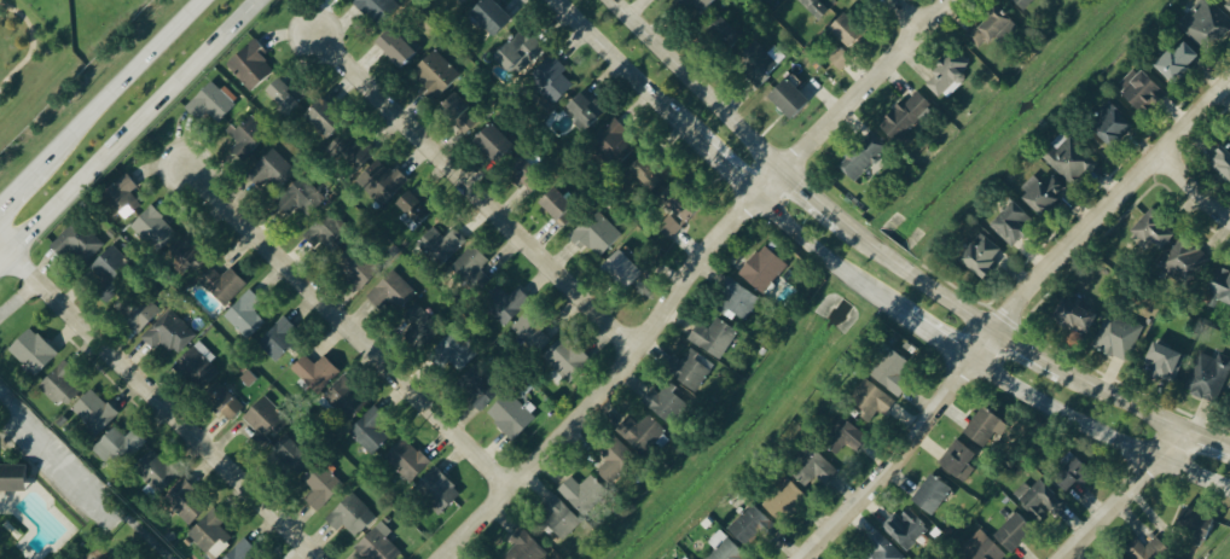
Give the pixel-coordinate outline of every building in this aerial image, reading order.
[(354,2),(379,27),(401,6),(395,0),(356,0),(354,2)] [(497,0),(482,0),(471,12),(495,35),(513,15),(497,0)] [(693,18),(712,0),(676,0),(693,18)] [(822,21),(834,8),(825,0),(799,0),(822,21)] [(1025,12),(1038,0),(1014,0),(1025,12)] [(1213,0),(1202,0),(1179,22),(1207,52),(1229,30),(1229,18),(1213,0)] [(980,27),(977,24),(966,35),(982,52),(997,36),(1001,40),(1017,24),(999,7),(980,27)] [(866,29),(846,11),(831,28),(851,46),(866,29)] [(738,30),(720,13),(706,29),(724,45),(738,30)] [(416,52),(392,26),(377,40),(402,65),(416,52)] [(532,32),(526,37),(520,31),(497,53),(517,74),(546,48),(532,32)] [(275,69),(261,54),(267,49),(256,36),(229,61),(253,88),(275,69)] [(1158,65),(1176,81),(1202,53),(1184,37),(1158,65)] [(759,85),(787,56),(775,45),(768,52),(756,40),(736,62),(759,85)] [(830,57),(841,69),(853,56),(841,45),(830,57)] [(461,74),(436,48),(412,72),(436,97),(461,74)] [(970,63),(955,49),(926,81),(947,100),(968,77),(962,72),(970,63)] [(574,83),(564,73),(569,68),(553,54),(528,80),(545,96),(539,102),(548,110),(574,83)] [(1140,64),(1120,82),(1144,110),(1165,92),(1140,64)] [(266,89),(290,111),(305,95),(281,73),(266,89)] [(791,117),(810,100),(789,76),(770,93),(791,117)] [(186,108),(199,118),(205,111),(219,122),(236,101),(209,80),(186,108)] [(575,121),(585,131),(606,109),(584,88),(565,108),(577,119),(575,121)] [(934,106),(919,89),(881,123),(896,140),(934,106)] [(466,109),(471,105),(458,90),(442,104),(466,132),(477,122),(466,109)] [(326,138),(346,117),(322,95),(303,116),(326,138)] [(1135,122),(1113,101),(1091,123),(1113,145),(1135,122)] [(229,133),(238,141),(231,149),(242,160),(268,131),(248,112),(229,133)] [(592,140),(616,165),(634,148),(622,135),(628,129),(616,117),(592,140)] [(516,144),(493,120),(476,138),(500,161),(516,144)] [(1096,159),(1065,130),(1042,154),(1073,184),(1096,159)] [(857,181),(887,148),(870,133),(840,165),(857,181)] [(352,168),(374,154),(363,135),(354,140),(350,134),(337,143),(352,168)] [(1229,180),(1229,141),(1211,162),(1229,180)] [(261,189),(271,179),(279,188),(297,171),(274,147),(246,173),(261,189)] [(671,172),(659,160),(654,164),(645,153),(631,166),(653,189),(671,172)] [(519,185),(523,180),(534,190),(545,177),(523,156),(507,173),(519,185)] [(409,178),(395,164),(389,169),(378,158),(358,177),(383,203),(409,178)] [(131,189),(137,185),(129,173),(106,188),(124,217),(142,205),(131,189)] [(1054,174),(1046,183),(1035,173),(1020,190),(1046,213),(1069,188),(1054,174)] [(300,207),(318,191),(303,175),(276,199),(288,212),(297,204),(300,207)] [(660,197),(688,221),(702,204),(675,180),(660,197)] [(563,225),(579,210),(556,185),(540,200),(563,225)] [(398,202),(421,223),(436,208),(412,186),(398,202)] [(992,221),(1014,246),(1032,230),(1025,223),(1032,216),(1016,199),(992,221)] [(158,251),(178,232),(152,205),(132,224),(158,251)] [(1132,228),(1148,244),(1153,239),(1162,248),(1179,232),(1155,207),(1132,228)] [(306,231),(324,251),(349,227),(332,208),(306,231)] [(598,259),(623,232),(596,208),(572,234),(598,259)] [(420,224),(407,212),(401,218),(414,230),(420,224)] [(671,238),(683,226),(672,215),(661,228),(671,238)] [(52,243),(63,256),(73,246),(86,261),(104,245),(79,218),(52,243)] [(468,240),(455,226),(444,237),(434,226),(417,242),(439,266),(468,240)] [(207,263),(196,233),(171,242),(182,272),(207,263)] [(961,258),(984,276),(1006,248),(988,234),(980,244),(975,240),(961,258)] [(1175,267),(1187,279),(1210,258),(1187,234),(1157,262),(1168,274),(1175,267)] [(110,287),(133,263),(113,243),(89,267),(110,287)] [(450,268),(476,292),(490,277),(481,269),(490,259),(473,243),(450,268)] [(741,274),(766,292),(788,262),(764,243),(741,274)] [(380,268),(355,246),(339,265),(365,287),(380,268)] [(644,269),(620,247),(606,263),(630,284),(644,269)] [(1221,265),(1204,299),(1216,305),(1220,297),(1229,302),(1229,270),(1221,265)] [(225,305),(247,281),(230,266),(221,275),(211,266),(198,280),(225,305)] [(400,310),(418,293),(395,269),(368,294),(385,313),(394,304),(400,310)] [(733,319),(737,313),(747,319),(761,296),(732,278),(714,308),(733,319)] [(482,304),(506,326),(532,298),(518,285),(510,295),(499,285),(482,304)] [(224,313),(248,338),(266,321),(254,309),(263,301),(250,288),(224,313)] [(161,311),(146,294),(124,313),(139,331),(161,311)] [(1079,331),(1089,307),(1064,296),(1054,320),(1079,331)] [(418,344),(439,332),(422,302),(401,314),(418,344)] [(142,337),(154,348),(161,340),(178,355),(197,333),(169,308),(142,337)] [(542,329),(547,324),(530,308),(511,327),(536,351),(550,337),(542,329)] [(1095,347),(1129,360),(1143,324),(1108,311),(1095,347)] [(274,359),(302,333),(285,315),(257,341),(274,359)] [(709,328),(700,321),(689,337),(719,359),(739,331),(718,316),(709,328)] [(8,349),(36,375),(58,351),(30,325),(8,349)] [(570,382),(592,358),(565,333),(543,356),(570,382)] [(216,357),(200,339),(177,360),(201,386),(218,370),(211,362),(216,357)] [(1156,365),(1152,375),(1172,383),(1184,352),(1155,340),(1146,361),(1156,365)] [(695,391),(715,365),(692,347),(682,360),(678,358),(669,370),(695,391)] [(871,376),(901,396),(911,382),(901,375),(910,360),(890,347),(871,376)] [(1216,358),(1201,351),(1185,389),(1215,402),(1229,367),(1229,356),(1219,352),(1216,358)] [(325,353),(315,363),(306,353),(292,367),(318,393),(341,370),(325,353)] [(76,369),(65,358),(39,386),(63,408),(82,387),(70,376),(76,369)] [(502,386),(475,366),(459,388),(485,408),(502,386)] [(325,394),(349,421),(370,401),(346,374),(325,394)] [(893,397),(866,378),(850,401),(877,420),(893,397)] [(245,407),(219,379),(204,393),(230,421),(245,407)] [(653,387),(642,401),(672,425),(689,403),(674,391),(678,386),(670,380),(660,393),(653,387)] [(72,408),(99,434),(119,413),(92,387),(72,408)] [(487,414),(514,439),(536,417),(508,391),(487,414)] [(244,418),(270,439),(289,416),(263,395),(244,418)] [(390,436),(379,426),(388,417),(375,404),(349,432),(373,454),(390,436)] [(985,446),(1006,419),(986,404),(965,430),(985,446)] [(637,423),(633,418),(620,432),(643,454),(666,429),(647,412),(637,423)] [(824,443),(839,454),(846,443),(858,451),(869,434),(842,416),(824,443)] [(107,467),(145,440),(136,427),(123,436),(117,427),(92,444),(107,467)] [(314,457),(284,435),(271,452),(301,475),(314,457)] [(597,469),(609,483),(636,458),(614,435),(598,451),(606,460),(597,469)] [(411,482),(431,462),(405,436),(385,456),(411,482)] [(977,452),(957,437),(939,461),(965,480),(975,467),(969,463),(977,452)] [(180,473),(152,447),(134,467),(162,492),(180,473)] [(816,473),(825,482),(837,469),(815,447),(791,471),(805,484),(816,473)] [(1055,477),(1068,490),(1078,480),(1082,484),(1095,471),(1077,454),(1055,477)] [(313,490),(305,498),(318,511),(344,484),(329,470),(319,461),(302,479),(313,490)] [(27,463),(0,464),(0,490),(27,490),(27,463)] [(434,466),(414,488),(442,513),(462,490),(434,466)] [(955,488),(934,471),(914,497),(934,514),(955,488)] [(584,514),(607,489),(591,474),(580,484),(571,476),(558,489),(584,514)] [(762,503),(783,522),(808,495),(787,476),(762,503)] [(1062,497),(1041,477),(1031,487),(1025,482),(1013,494),(1041,520),(1062,497)] [(191,523),(209,504),(182,478),(164,498),(191,523)] [(344,524),(355,537),(377,517),(354,491),(326,517),(337,530),(344,524)] [(563,538),(582,521),(558,494),(539,510),(563,538)] [(773,522),(755,502),(729,527),(748,546),(773,522)] [(1217,517),(1187,505),(1178,527),(1208,540),(1217,517)] [(226,518),(216,507),(187,533),(211,558),(213,558),(234,540),(220,524),(226,518)] [(895,514),(883,525),(907,550),(930,529),(910,507),(898,518),(895,514)] [(1014,551),(1037,529),(1019,510),(996,533),(1014,551)] [(392,530),(381,520),(357,547),(370,558),(395,558),(402,551),(386,536),(392,530)] [(505,555),(509,558),(539,558),(548,552),(523,525),(510,537),(517,544),(505,555)] [(1007,554),(982,528),(956,553),(962,558),(1001,558),(1007,554)] [(907,558),(880,530),(869,540),(877,548),(865,558),(907,558)] [(1156,535),(1147,545),(1137,536),(1125,549),(1135,558),(1164,558),(1172,549),(1156,535)] [(730,536),(706,558),(747,558),(749,557),(730,536)] [(260,552),(244,537),(223,558),(253,558),(260,552)]
